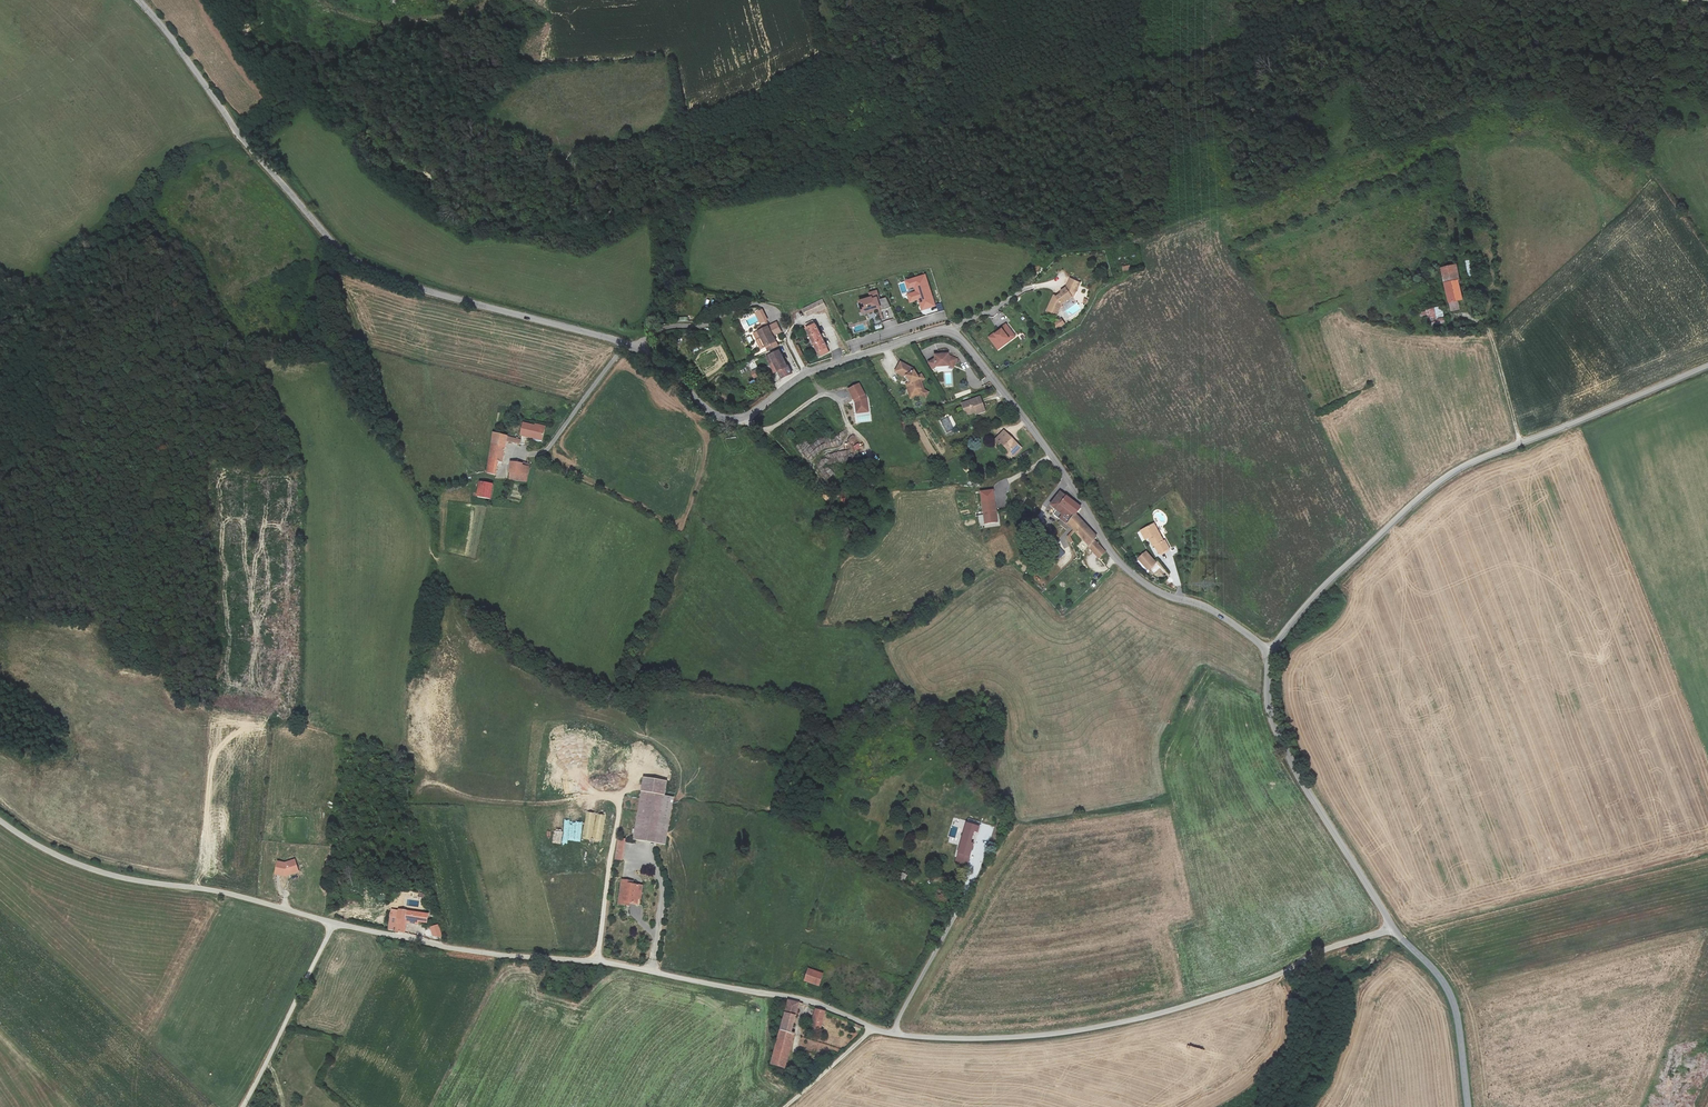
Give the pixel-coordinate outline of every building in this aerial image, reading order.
[(1468,278),(1473,277),(1469,260),(1465,261),(1468,278)] [(1434,265),(1435,270),(1442,304),(1449,302),(1456,301),(1449,262),(1434,265)] [(925,275),(907,281),(909,288),(915,287),(917,292),(912,293),(913,299),(918,297),(919,300),(922,310),(935,306),(925,275)] [(1074,298),(1080,283),(1071,278),(1067,287),(1061,291),(1061,293),(1056,295),(1054,295),(1047,309),(1057,313),(1061,305),(1072,297),(1074,298)] [(861,306),(863,313),(880,307),(881,311),(891,307),(886,298),(879,300),(877,291),(869,294),(871,298),(866,300),(867,304),(861,306)] [(912,293),(907,295),(910,302),(919,300),(918,297),(913,299),(912,293)] [(823,300),(806,307),(809,315),(826,307),(823,300)] [(1421,317),(1427,315),(1430,326),(1446,322),(1441,306),(1419,312),(1421,317)] [(757,313),(762,322),(768,319),(763,310),(757,313)] [(1064,324),(1061,319),(1054,324),(1057,329),(1064,324)] [(808,328),(822,355),(831,350),(824,337),(826,336),(825,333),(822,334),(817,324),(816,324),(814,320),(807,324),(809,328),(808,328)] [(868,321),(850,324),(852,333),(870,330),(868,321)] [(759,332),(769,351),(778,346),(772,333),(780,329),(777,323),(759,332)] [(1005,327),(989,339),(998,351),(1014,338),(1005,327)] [(760,356),(769,351),(759,332),(755,334),(763,349),(758,351),(760,356)] [(773,361),(782,378),(792,373),(788,366),(787,366),(778,350),(770,354),(773,361)] [(932,372),(936,370),(949,369),(949,364),(955,367),(957,362),(950,359),(949,359),(949,357),(935,358),(935,361),(929,365),(932,372)] [(754,361),(747,365),(750,371),(758,368),(754,361)] [(900,363),(894,372),(904,377),(907,379),(910,384),(908,385),(911,396),(917,394),(919,390),(917,380),(918,380),(916,378),(913,372),(912,373),(911,372),(912,370),(900,363)] [(907,379),(904,377),(907,384),(905,385),(909,400),(920,396),(924,399),(927,394),(923,392),(920,382),(923,380),(920,375),(916,378),(918,380),(917,380),(919,390),(917,394),(911,396),(908,385),(910,384),(907,379)] [(865,398),(858,384),(847,389),(854,402),(855,413),(866,411),(865,398)] [(956,399),(972,393),(970,389),(954,394),(956,399)] [(987,413),(982,399),(964,406),(968,417),(977,414),(978,417),(987,413)] [(522,436),(528,427),(520,425),(518,435),(522,436)] [(533,428),(528,427),(522,436),(521,437),(532,439),(531,442),(540,443),(542,428),(534,426),(533,428)] [(1013,461),(1022,452),(1005,434),(996,444),(1000,449),(1002,447),(1009,455),(1008,456),(1013,461)] [(517,447),(518,442),(491,437),(486,476),(493,478),(495,469),(499,470),(504,445),(517,447)] [(855,452),(861,448),(858,443),(852,447),(855,452)] [(810,446),(806,449),(803,444),(799,447),(806,460),(815,455),(810,446)] [(511,466),(509,475),(519,477),(527,478),(529,467),(519,465),(518,467),(511,466)] [(518,484),(519,477),(509,475),(507,483),(518,484)] [(491,499),(492,483),(477,482),(476,497),(491,499)] [(1056,521),(1057,522),(1065,515),(1059,508),(1064,501),(1057,496),(1048,508),(1058,518),(1056,521)] [(980,503),(983,515),(977,516),(980,526),(999,522),(994,500),(980,503)] [(1078,511),(1064,501),(1059,508),(1065,515),(1057,522),(1062,526),(1060,528),(1069,536),(1070,534),(1079,525),(1073,519),(1078,511)] [(1084,546),(1088,550),(1093,544),(1096,541),(1079,525),(1070,534),(1073,537),(1070,539),(1081,549),(1084,546)] [(1164,548),(1154,531),(1142,538),(1146,546),(1150,544),(1155,552),(1156,552),(1161,561),(1170,555),(1165,547),(1164,548)] [(1037,551),(1055,567),(1067,553),(1049,536),(1037,551)] [(1098,549),(1093,544),(1088,550),(1087,551),(1098,562),(1105,556),(1098,549)] [(1146,574),(1155,567),(1148,560),(1140,567),(1146,574)] [(1157,570),(1155,567),(1146,574),(1149,577),(1157,570)] [(1158,575),(1163,579),(1167,575),(1162,570),(1158,575)] [(670,787),(647,783),(637,845),(669,850),(676,802),(668,801),(670,787)] [(607,825),(612,826),(614,812),(598,809),(592,844),(601,846),(602,838),(607,838),(607,833),(606,832),(607,825)] [(959,859),(970,863),(973,853),(972,850),(975,838),(978,839),(980,832),(978,832),(979,829),(969,826),(959,859)] [(285,862),(277,861),(275,872),(285,875),(298,871),(295,859),(285,862)] [(630,889),(631,885),(624,884),(619,909),(630,911),(630,907),(638,909),(639,903),(637,902),(639,895),(641,895),(641,891),(634,889),(630,889)] [(426,914),(398,910),(397,918),(395,931),(403,932),(404,922),(415,923),(416,921),(425,922),(426,914)] [(804,981),(818,985),(822,973),(808,968),(804,981)] [(788,999),(780,1029),(791,1032),(799,1002),(788,999)] [(811,1029),(820,1032),(824,1014),(821,1013),(822,1010),(816,1008),(811,1029)] [(855,1023),(853,1028),(862,1031),(863,1027),(855,1023)] [(794,1033),(791,1032),(780,1029),(770,1064),(785,1068),(794,1033)]
